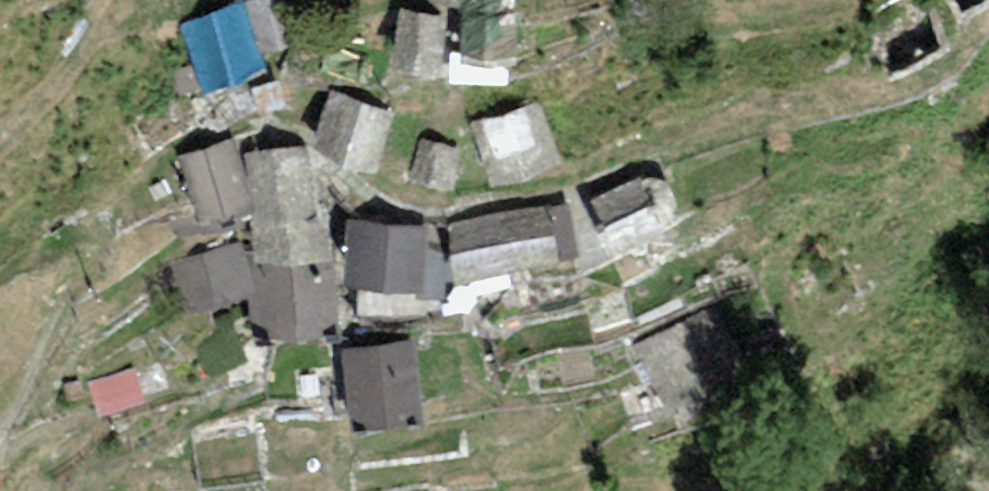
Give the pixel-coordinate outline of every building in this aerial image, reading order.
[(276,0),(249,0),(244,2),(262,54),(291,43),(276,0)] [(864,26),(888,73),(946,44),(924,0),(917,0),(864,26)] [(956,13),(983,0),(950,0),(956,13)] [(204,96),(269,74),(262,54),(244,2),(179,25),(204,96)] [(445,16),(400,11),(393,70),(438,75),(445,16)] [(514,19),(463,18),(462,63),(513,64),(514,19)] [(394,114),(330,91),(311,146),(377,174),(394,114)] [(539,102),(473,124),(494,187),(562,163),(539,102)] [(232,138),(180,157),(204,225),(251,211),(248,177),(232,138)] [(461,151),(420,142),(411,181),(453,190),(461,151)] [(298,148),(246,154),(248,177),(251,211),(252,227),(318,221),(308,147),(298,148)] [(591,201),(617,255),(663,233),(661,226),(670,219),(677,209),(668,183),(655,180),(650,178),(643,181),(642,178),(591,201)] [(560,262),(579,258),(566,204),(545,207),(560,262)] [(510,274),(560,262),(545,207),(496,214),(510,274)] [(448,225),(458,286),(510,274),(496,214),(448,225)] [(426,225),(351,220),(346,289),(421,295),(425,247),(426,225)] [(334,263),(318,221),(252,227),(255,264),(334,263)] [(172,264),(187,316),(248,299),(259,296),(249,264),(243,243),(172,264)] [(445,300),(443,254),(425,247),(421,295),(421,301),(445,300)] [(269,328),(270,342),(340,338),(334,263),(255,264),(249,264),(259,296),(248,299),(252,322),(269,328)] [(738,371),(707,311),(637,345),(668,405),(738,371)] [(344,350),(353,433),(422,425),(413,342),(344,350)] [(100,417),(145,403),(134,368),(89,382),(100,417)] [(80,382),(66,385),(68,397),(82,394),(80,382)] [(254,422),(193,429),(200,489),(261,482),(254,422)]
